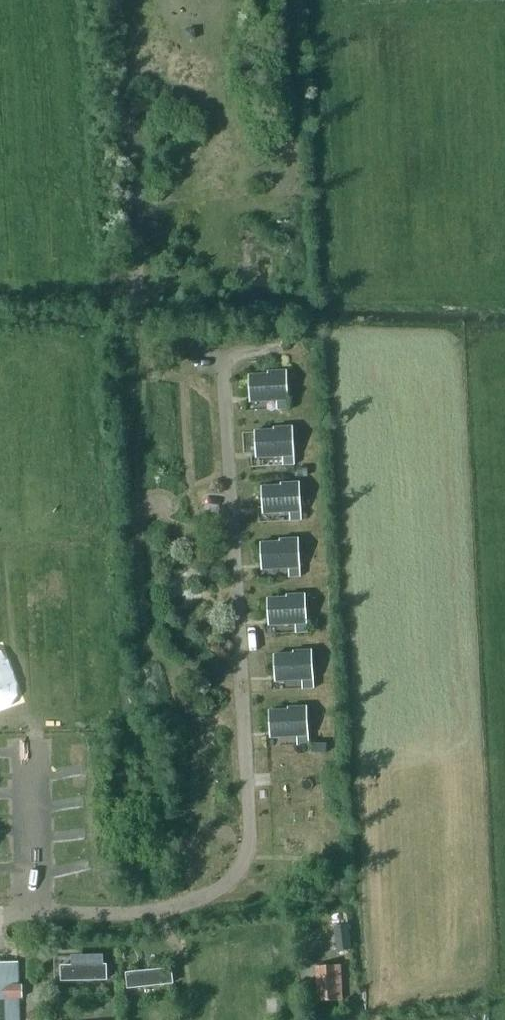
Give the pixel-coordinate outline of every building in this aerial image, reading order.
[(185,38),(195,38),(194,28),(184,29),(185,38)] [(259,401),(287,400),(286,372),(268,373),(268,375),(248,376),(249,396),(259,395),(259,401)] [(265,457),(293,456),(292,428),(274,428),(274,431),(254,432),(255,452),(265,451),(265,457)] [(306,467),(296,468),(297,476),(307,475),(306,467)] [(272,513),(300,511),(299,483),(281,484),(281,487),(261,488),(262,508),(272,507),(272,513)] [(299,568),(298,540),(280,540),(280,543),(260,544),(261,564),(271,563),(271,569),(299,568)] [(278,619),(278,624),(306,623),(305,595),(286,596),(287,598),(267,599),(268,619),(278,619)] [(284,675),(284,680),(312,679),(311,651),(293,652),(293,654),(273,655),(274,675),(284,675)] [(279,737),(307,736),(306,708),(287,708),(288,711),(268,712),(269,732),(279,731),(279,737)] [(325,755),(325,745),(311,744),(311,754),(325,755)] [(332,922),(337,951),(353,948),(349,919),(332,922)] [(102,953),(73,954),(73,962),(60,963),(61,980),(108,979),(108,961),(102,961),(102,953)] [(18,999),(22,999),(22,986),(18,986),(17,963),(16,963),(0,963),(0,1019),(19,1019),(18,999)] [(315,966),(317,1002),(342,1000),(340,965),(315,966)]
